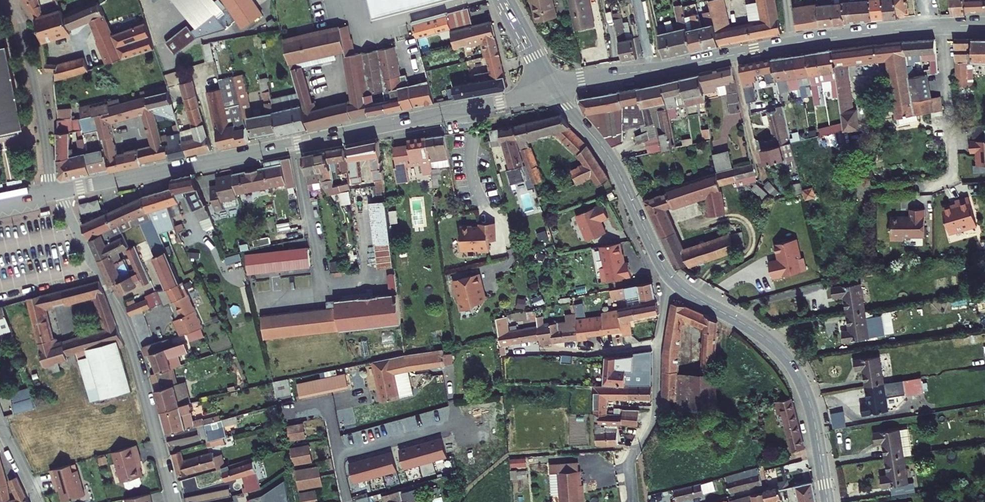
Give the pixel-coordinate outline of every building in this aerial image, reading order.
[(93,8),(59,18),(57,15),(45,18),(36,0),(31,0),(18,4),(32,26),(38,48),(74,38),(73,34),(87,28),(104,71),(151,57),(142,32),(108,43),(93,8)] [(190,20),(192,18),(198,26),(196,27),(192,31),(188,25),(167,42),(176,54),(198,37),(227,29),(233,24),(233,23),(236,20),(242,29),(251,23),(250,21),(251,20),(252,22),(262,15),(259,10),(258,11),(251,1),(252,0),(175,0),(190,20)] [(375,17),(440,0),(370,0),(375,17)] [(531,24),(551,20),(547,0),(525,0),(531,24)] [(569,35),(589,31),(582,0),(562,0),(569,35)] [(622,8),(628,7),(627,0),(620,0),(622,8)] [(761,1),(765,21),(750,24),(740,26),(743,41),(782,33),(776,0),(761,0),(761,1)] [(818,3),(821,27),(835,25),(833,0),(818,0),(818,3)] [(835,25),(846,24),(846,22),(844,0),(833,0),(835,25)] [(846,22),(859,20),(857,0),(844,0),(846,22)] [(871,0),(857,0),(859,20),(873,19),(871,0)] [(873,19),(880,19),(885,18),(884,0),(871,0),(873,19)] [(897,0),(884,0),(885,18),(898,17),(898,13),(897,0)] [(898,13),(908,12),(907,0),(897,0),(898,13)] [(953,14),(966,14),(966,12),(965,12),(965,0),(952,0),(953,14)] [(966,12),(984,11),(984,0),(965,0),(965,12),(966,12)] [(716,30),(727,28),(720,1),(710,3),(711,10),(714,23),(716,30)] [(746,4),(750,24),(765,21),(761,1),(746,4)] [(818,3),(806,5),(810,29),(821,27),(818,3)] [(659,34),(664,58),(693,51),(685,16),(683,4),(675,6),(679,24),(681,23),(682,29),(659,34)] [(798,30),(810,29),(806,5),(794,7),(798,30)] [(447,13),(413,22),(416,38),(450,29),(451,32),(473,26),(468,8),(447,14),(447,13)] [(700,20),(707,48),(719,45),(716,30),(714,23),(711,10),(703,12),(705,19),(700,20)] [(700,20),(699,13),(685,16),(693,51),(707,48),(700,20)] [(192,18),(190,20),(196,27),(198,26),(192,18)] [(475,82),(454,86),(456,99),(505,90),(508,87),(499,53),(496,37),(491,21),(473,26),(451,32),(455,48),(484,40),(486,47),(484,47),(486,56),(490,71),(487,72),(485,75),(482,73),(476,74),(474,77),(474,78),(475,82)] [(618,23),(611,24),(619,62),(632,60),(628,43),(623,44),(618,23)] [(348,26),(341,27),(344,50),(354,102),(349,103),(352,117),(369,113),(366,95),(373,93),(391,90),(393,89),(386,48),(383,49),(362,54),(362,52),(354,54),(352,40),(351,39),(348,26)] [(734,42),(743,41),(740,26),(731,28),(734,42)] [(344,50),(341,27),(332,29),(336,52),(344,50)] [(731,28),(727,28),(716,30),(719,45),(734,42),(731,28)] [(332,29),(331,29),(318,32),(284,40),(289,62),(290,62),(294,78),(298,92),(309,89),(303,67),(302,66),(299,67),(295,61),(335,52),(336,52),(332,29)] [(19,127),(24,126),(7,47),(3,48),(2,40),(0,32),(0,131),(19,127)] [(921,60),(930,60),(931,66),(929,66),(929,69),(925,69),(925,75),(938,73),(935,39),(919,40),(921,60)] [(972,39),(954,39),(957,86),(973,85),(972,62),(984,61),(984,39),(972,39)] [(909,78),(914,77),(912,66),(915,65),(914,61),(921,60),(919,40),(903,41),(909,78)] [(894,104),(912,101),(909,78),(903,41),(886,43),(888,59),(889,65),(894,104)] [(217,60),(216,51),(225,51),(225,42),(204,42),(205,60),(217,60)] [(847,64),(888,59),(886,43),(832,50),(836,72),(839,96),(843,123),(844,130),(855,128),(847,64)] [(400,88),(404,109),(414,107),(410,86),(406,74),(401,75),(395,46),(386,48),(393,89),(400,88)] [(836,72),(832,50),(818,52),(823,83),(824,91),(833,90),(834,97),(839,96),(836,72)] [(335,52),(295,61),(299,67),(302,66),(303,67),(336,59),(335,52)] [(817,84),(823,83),(818,52),(807,54),(811,83),(815,105),(821,104),(817,84)] [(805,84),(811,83),(807,54),(796,55),(802,96),(802,98),(807,97),(805,84)] [(792,97),(802,96),(796,55),(784,57),(788,79),(790,90),(792,97)] [(779,92),(790,90),(788,79),(784,57),(772,59),(776,80),(779,92)] [(747,103),(758,102),(753,82),(757,81),(756,76),(765,74),(767,84),(777,82),(776,80),(772,59),(739,65),(747,103)] [(81,66),(54,73),(52,88),(85,78),(81,66)] [(717,84),(728,82),(730,94),(737,92),(732,66),(700,73),(700,74),(703,93),(718,89),(717,84)] [(61,135),(55,136),(58,159),(55,161),(56,179),(60,182),(108,172),(109,174),(138,167),(138,166),(166,160),(167,161),(210,152),(184,70),(160,77),(165,91),(77,115),(78,120),(94,117),(102,149),(93,151),(93,154),(69,158),(67,135),(65,135),(65,133),(61,133),(61,135)] [(686,105),(705,101),(703,93),(700,74),(681,79),(685,98),(686,105)] [(243,75),(234,76),(240,102),(249,100),(243,75)] [(222,89),(208,92),(221,149),(249,143),(248,137),(244,118),(240,102),(234,76),(220,80),(222,89)] [(268,78),(261,80),(263,92),(270,90),(268,78)] [(680,107),(686,105),(685,98),(681,79),(663,83),(667,103),(668,108),(670,118),(681,115),(680,107)] [(418,84),(423,105),(434,103),(428,81),(418,84)] [(648,131),(649,136),(673,132),(670,118),(668,108),(667,103),(663,83),(638,88),(641,101),(648,131)] [(410,86),(414,107),(423,105),(418,84),(410,86)] [(388,112),(404,109),(400,88),(393,89),(391,90),(392,99),(389,99),(386,100),(388,112)] [(641,101),(638,88),(621,92),(623,105),(641,101)] [(313,102),(309,89),(298,92),(302,105),(304,112),(317,109),(315,102),(313,102)] [(65,90),(52,92),(54,129),(69,127),(65,90)] [(278,130),(271,99),(270,90),(263,92),(268,113),(253,116),(250,117),(254,135),(278,131),(278,130)] [(302,105),(298,92),(271,99),(278,130),(278,131),(279,134),(308,128),(304,112),(302,105)] [(626,129),(623,107),(623,105),(621,92),(581,99),(580,102),(585,113),(602,131),(614,146),(623,142),(623,130),(626,129)] [(739,102),(737,92),(730,94),(728,94),(730,103),(739,102)] [(370,115),(388,112),(386,100),(385,97),(374,99),(373,93),(366,95),(369,113),(370,115)] [(894,104),(898,125),(918,120),(917,114),(942,110),(940,97),(912,101),(894,104)] [(249,100),(240,102),(244,118),(250,117),(253,116),(249,100)] [(869,104),(873,108),(877,105),(873,100),(869,104)] [(352,117),(349,103),(348,101),(339,103),(342,120),(352,117)] [(623,107),(626,129),(642,125),(644,133),(648,131),(641,101),(623,105),(623,107)] [(739,102),(730,103),(732,113),(741,111),(739,102)] [(308,128),(342,120),(339,103),(317,109),(304,112),(308,128)] [(763,142),(765,148),(791,143),(790,139),(783,106),(777,107),(778,110),(767,112),(774,139),(763,142)] [(599,186),(610,179),(588,146),(568,127),(570,126),(560,114),(515,125),(518,138),(521,149),(534,184),(542,181),(529,143),(537,141),(536,136),(553,131),(578,155),(599,186)] [(844,130),(843,123),(830,126),(831,133),(844,130)] [(489,141),(490,146),(503,144),(510,169),(506,170),(510,185),(526,181),(522,166),(523,165),(515,139),(518,138),(515,125),(489,130),(491,140),(489,141)] [(984,140),(984,129),(984,125),(972,126),(973,141),(984,140)] [(820,136),(831,133),(830,126),(818,129),(820,136)] [(19,127),(0,131),(0,138),(20,134),(19,127)] [(702,130),(704,139),(711,138),(710,129),(702,130)] [(639,144),(645,141),(650,139),(649,136),(648,131),(644,133),(636,136),(639,144)] [(676,147),(673,132),(649,136),(650,139),(653,152),(676,147)] [(793,138),(790,139),(791,143),(801,140),(799,134),(799,132),(792,133),(793,138)] [(432,173),(434,187),(439,186),(437,167),(450,165),(445,135),(427,137),(431,161),(432,173)] [(431,161),(427,137),(408,140),(409,145),(394,147),(395,155),(397,167),(394,168),(396,177),(397,183),(409,181),(407,166),(422,164),(424,174),(432,173),(431,161)] [(96,138),(90,139),(91,144),(94,144),(95,147),(98,147),(96,138)] [(378,197),(386,196),(384,187),(384,184),(384,180),(383,174),(381,164),(379,144),(378,140),(348,147),(352,184),(362,182),(359,158),(371,157),(374,181),(376,180),(377,185),(378,197)] [(978,165),(984,165),(984,140),(973,141),(970,141),(971,152),(977,151),(978,165)] [(395,155),(394,147),(393,142),(379,144),(381,164),(393,162),(392,155),(395,155)] [(797,167),(791,143),(765,148),(762,149),(765,164),(784,159),(785,162),(792,161),(793,168),(797,167)] [(337,173),(348,172),(344,148),(326,150),(331,171),(336,170),(337,173)] [(340,192),(339,185),(333,187),(331,171),(326,150),(315,153),(321,182),(322,186),(323,186),(328,194),(340,192)] [(717,171),(732,167),(729,151),(714,155),(717,171)] [(315,153),(303,155),(309,190),(314,189),(313,183),(321,182),(315,153)] [(296,186),(291,157),(259,165),(261,169),(213,180),(215,188),(208,189),(213,213),(221,211),(220,204),(235,200),(234,193),(280,183),(282,189),(296,186)] [(394,168),(393,162),(381,164),(383,174),(391,172),(392,177),(396,177),(394,168)] [(737,181),(738,186),(752,183),(754,185),(755,184),(756,183),(756,176),(753,163),(734,168),(737,181)] [(737,181),(734,168),(717,172),(667,189),(668,193),(645,200),(658,229),(673,223),(666,209),(707,195),(709,205),(704,206),(706,216),(725,212),(720,185),(737,181)] [(187,195),(204,228),(207,230),(215,227),(206,204),(200,193),(195,174),(172,179),(175,187),(176,192),(178,197),(187,195)] [(779,192),(770,182),(764,186),(774,197),(779,192)] [(350,189),(349,183),(339,185),(340,192),(350,189)] [(763,199),(768,193),(756,183),(755,184),(751,189),(763,199)] [(399,195),(397,185),(384,187),(386,196),(386,198),(399,195)] [(803,193),(802,186),(792,188),(793,195),(803,193)] [(176,192),(175,187),(143,197),(148,212),(152,219),(158,233),(175,228),(175,226),(172,217),(168,206),(168,205),(180,202),(178,197),(176,192)] [(807,199),(816,197),(813,188),(804,190),(807,199)] [(143,197),(124,205),(134,226),(142,223),(152,219),(148,212),(143,197)] [(373,203),(378,244),(390,243),(391,242),(386,201),(373,203)] [(178,203),(168,206),(172,217),(182,213),(178,203)] [(944,212),(935,215),(943,240),(971,232),(961,203),(948,208),(949,212),(945,214),(944,212)] [(602,204),(576,215),(587,241),(606,233),(601,221),(608,218),(602,204)] [(124,205),(107,213),(113,227),(118,224),(122,232),(132,227),(134,226),(124,205)] [(397,216),(396,206),(389,207),(390,217),(397,216)] [(299,215),(295,209),(290,212),(294,218),(299,215)] [(118,224),(113,227),(107,213),(82,224),(89,240),(102,234),(107,244),(124,236),(122,232),(118,224)] [(902,220),(883,220),(883,244),(896,244),(896,241),(919,241),(918,213),(902,213),(902,220)] [(146,231),(155,227),(152,219),(143,223),(146,231)] [(490,252),(489,241),(496,240),(495,222),(480,223),(480,227),(473,227),(473,226),(461,227),(462,250),(478,249),(478,252),(490,252)] [(181,223),(175,226),(175,228),(177,233),(184,230),(181,223)] [(658,229),(662,238),(675,232),(676,231),(673,223),(658,229)] [(146,231),(156,256),(170,250),(169,245),(164,248),(158,233),(155,227),(146,231)] [(548,238),(546,231),(539,234),(540,240),(548,238)] [(689,266),(734,251),(731,234),(683,250),(675,232),(662,238),(677,269),(689,264),(689,266)] [(745,247),(742,232),(731,234),(734,251),(745,247)] [(129,253),(131,258),(139,254),(138,253),(136,248),(135,246),(130,248),(124,236),(107,244),(102,234),(89,240),(98,260),(111,255),(114,263),(121,260),(118,252),(124,250),(126,254),(129,253)] [(255,247),(270,244),(268,237),(254,240),(255,247)] [(374,244),(377,269),(393,267),(390,243),(378,244),(374,244)] [(600,268),(603,281),(631,276),(629,262),(624,263),(620,243),(600,246),(604,267),(600,268)] [(789,245),(767,250),(771,266),(761,268),(765,284),(800,276),(796,263),(794,264),(789,245)] [(156,256),(153,257),(167,289),(172,286),(180,283),(168,257),(172,255),(170,250),(156,256)] [(303,251),(244,255),(245,274),(305,270),(303,251)] [(546,255),(539,252),(537,258),(544,261),(546,255)] [(225,257),(227,264),(242,260),(240,253),(225,257)] [(114,285),(120,294),(136,287),(137,287),(151,282),(139,257),(139,254),(131,258),(136,268),(129,271),(124,259),(121,260),(114,263),(111,255),(98,260),(111,287),(114,285)] [(340,260),(331,262),(332,271),(341,270),(340,260)] [(972,270),(968,261),(959,264),(963,274),(972,270)] [(482,284),(479,273),(454,280),(461,310),(475,307),(476,304),(484,302),(488,296),(482,293),(480,285),(482,284)] [(264,340),(401,323),(395,274),(388,274),(391,294),(327,302),(328,308),(262,316),(264,340)] [(99,281),(28,299),(47,373),(60,369),(58,361),(68,358),(67,355),(76,352),(91,401),(131,390),(119,348),(125,346),(99,281)] [(187,289),(192,286),(189,281),(184,284),(187,289)] [(862,342),(853,281),(835,286),(835,290),(826,292),(827,302),(837,301),(843,335),(835,337),(836,346),(862,342)] [(656,297),(653,282),(610,290),(612,298),(619,297),(620,299),(634,296),(641,295),(641,299),(656,297)] [(180,283),(172,286),(177,299),(175,300),(172,301),(164,305),(164,306),(170,304),(178,318),(175,320),(182,335),(188,333),(200,329),(180,283)] [(175,300),(177,299),(172,286),(167,289),(158,291),(163,303),(164,305),(172,301),(175,300)] [(158,291),(146,296),(147,299),(150,307),(163,303),(158,291)] [(543,303),(540,295),(533,298),(536,306),(543,303)] [(525,309),(526,299),(519,298),(517,308),(525,309)] [(130,315),(150,307),(147,299),(127,307),(130,315)] [(623,332),(623,336),(632,335),(630,320),(659,314),(657,302),(619,309),(619,310),(621,321),(623,332)] [(679,346),(684,319),(685,306),(672,303),(664,353),(662,398),(677,399),(678,374),(679,346)] [(4,306),(0,307),(0,334),(12,330),(4,306)] [(584,313),(583,306),(576,308),(578,314),(584,313)] [(704,328),(705,314),(685,306),(684,319),(704,328)] [(526,311),(527,323),(537,322),(535,310),(526,311)] [(604,334),(623,332),(621,321),(619,310),(602,312),(602,316),(603,319),(604,334)] [(870,334),(876,333),(873,312),(867,313),(870,334)] [(540,344),(578,339),(577,319),(576,313),(572,314),(565,315),(566,321),(544,325),(543,316),(537,317),(538,326),(539,339),(540,344)] [(702,373),(702,374),(714,374),(717,321),(705,315),(705,314),(704,328),(702,373)] [(603,319),(602,316),(577,319),(578,339),(578,341),(588,340),(588,337),(604,334),(603,319)] [(501,345),(539,339),(538,326),(509,331),(506,317),(497,319),(501,345)] [(204,336),(200,329),(188,333),(190,341),(204,336)] [(173,367),(181,365),(178,354),(190,351),(186,341),(172,346),(170,338),(142,347),(145,356),(151,353),(158,373),(173,367)] [(408,370),(446,365),(444,354),(443,349),(405,355),(373,362),(382,402),(413,395),(408,370)] [(652,386),(652,351),(634,354),(633,370),(627,370),(627,369),(617,368),(618,357),(606,356),(605,384),(626,385),(652,386)] [(444,354),(446,365),(453,364),(452,353),(444,354)] [(872,361),(846,365),(848,374),(854,374),(860,408),(853,409),(855,419),(881,415),(872,361)] [(181,405),(191,402),(185,381),(177,384),(173,367),(158,373),(151,375),(161,411),(181,405)] [(603,380),(603,368),(594,369),(595,380),(603,380)] [(677,399),(662,398),(662,410),(718,411),(717,374),(714,374),(702,374),(702,373),(678,374),(677,399)] [(345,374),(325,378),(327,390),(347,386),(345,374)] [(327,390),(325,378),(298,384),(300,395),(327,390)] [(276,396),(291,394),(288,379),(274,382),(276,396)] [(915,382),(897,385),(900,398),(917,395),(915,382)] [(607,398),(607,386),(595,386),(595,414),(607,414),(607,405),(607,398)] [(629,386),(607,386),(607,398),(629,398),(629,386)] [(629,398),(652,398),(652,386),(629,386),(629,398)] [(15,413),(37,406),(31,387),(11,393),(14,403),(12,404),(15,413)] [(198,426),(204,424),(203,421),(203,418),(194,421),(191,412),(193,411),(191,402),(181,405),(161,411),(167,434),(198,426)] [(783,403),(770,405),(787,456),(798,453),(783,403)] [(280,423),(277,405),(270,407),(274,425),(280,423)] [(638,426),(639,409),(637,409),(637,416),(629,415),(629,409),(621,409),(621,414),(622,414),(621,424),(638,426)] [(607,414),(595,414),(595,424),(602,425),(602,424),(621,425),(621,424),(622,414),(621,414),(614,414),(607,414)] [(224,438),(227,437),(224,426),(239,422),(237,415),(220,420),(204,424),(198,426),(198,428),(167,435),(170,445),(173,445),(207,436),(209,442),(216,440),(224,438)] [(595,424),(596,445),(618,444),(618,429),(607,428),(607,430),(602,430),(602,425),(595,424)] [(301,425),(289,427),(291,439),(303,437),(301,425)] [(893,433),(867,437),(869,447),(875,446),(882,479),(875,481),(877,491),(902,487),(893,433)] [(209,442),(206,443),(207,447),(212,447),(225,444),(224,438),(216,440),(209,442)] [(447,457),(442,438),(399,450),(405,468),(447,457)] [(140,459),(136,445),(113,452),(122,482),(124,481),(126,487),(129,488),(139,485),(141,482),(140,476),(142,476),(137,460),(140,459)] [(306,447),(292,449),(294,464),(309,462),(306,447)] [(172,453),(178,476),(217,466),(214,456),(213,452),(183,461),(181,451),(175,452),(172,453)] [(34,452),(25,456),(30,467),(39,463),(34,452)] [(354,482),(397,470),(392,452),(349,464),(354,482)] [(222,468),(226,467),(222,454),(214,456),(217,466),(218,469),(222,468)] [(99,457),(101,465),(107,463),(105,456),(99,457)] [(512,467),(526,466),(526,458),(512,459),(512,467)] [(226,481),(243,476),(246,487),(243,488),(244,493),(260,488),(253,459),(226,467),(222,468),(226,481)] [(582,485),(580,485),(578,463),(550,464),(552,495),(561,494),(561,501),(583,501),(582,485)] [(67,500),(85,495),(77,470),(73,471),(71,465),(71,464),(51,470),(55,484),(56,484),(58,483),(60,490),(62,498),(67,500)] [(730,493),(762,484),(758,467),(725,477),(730,493)] [(315,469),(296,472),(298,480),(316,477),(315,469)] [(316,477),(298,480),(299,488),(317,484),(316,477)] [(11,481),(5,483),(8,492),(12,501),(8,501),(22,501),(11,481)] [(681,500),(704,495),(703,493),(716,490),(713,481),(702,484),(702,483),(694,485),(694,486),(674,491),(677,501),(672,501),(681,501),(681,500)] [(283,482),(263,495),(250,499),(251,501),(286,501),(283,482)] [(789,487),(787,487),(790,501),(817,501),(813,482),(789,487)] [(782,499),(780,489),(779,486),(766,489),(765,493),(732,501),(730,501),(769,501),(782,499)] [(230,489),(222,490),(224,498),(232,496),(230,489)] [(409,501),(416,501),(420,501),(417,489),(401,493),(401,491),(382,496),(384,501),(407,501),(409,501)] [(184,498),(185,501),(203,501),(224,498),(222,490),(184,498)] [(126,498),(126,501),(152,501),(150,493),(126,498)] [(313,493),(301,495),(302,501),(315,501),(313,493)]
